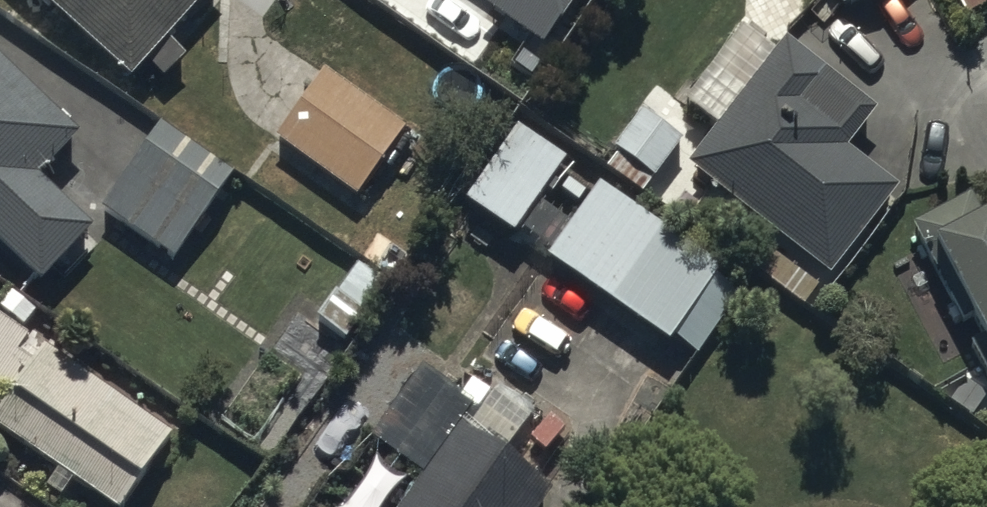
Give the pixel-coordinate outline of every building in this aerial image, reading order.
[(135,78),(205,0),(49,0),(135,78)] [(542,40),(570,0),(484,0),(542,40)] [(986,7),(986,0),(955,0),(966,20),(986,7)] [(784,37),(685,163),(828,276),(898,187),(846,146),(875,108),(784,37)] [(25,263),(15,274),(27,287),(38,276),(46,283),(98,228),(47,180),(56,171),(51,166),(81,135),(0,57),(0,239),(25,263)] [(328,70),(277,137),(359,199),(410,132),(328,70)] [(682,144),(642,111),(612,147),(619,153),(607,168),(640,195),(682,144)] [(236,176),(164,124),(105,205),(177,258),(236,176)] [(570,160),(520,126),(468,203),(519,237),(549,193),(555,197),(563,185),(556,180),(570,160)] [(603,182),(549,255),(668,342),(673,335),(696,352),(739,294),(715,276),(720,268),(603,182)] [(923,246),(924,247),(961,318),(970,313),(985,341),(971,348),(986,379),(986,212),(923,246)] [(319,316),(348,338),(388,285),(359,264),(319,316)] [(12,291),(0,308),(0,385),(11,393),(0,408),(0,428),(61,471),(51,486),(65,495),(76,479),(115,506),(127,506),(176,437),(48,346),(37,362),(22,351),(32,338),(25,333),(41,309),(12,291)] [(404,506),(542,506),(559,483),(465,416),(475,402),(424,365),(375,432),(429,471),(404,506)]
